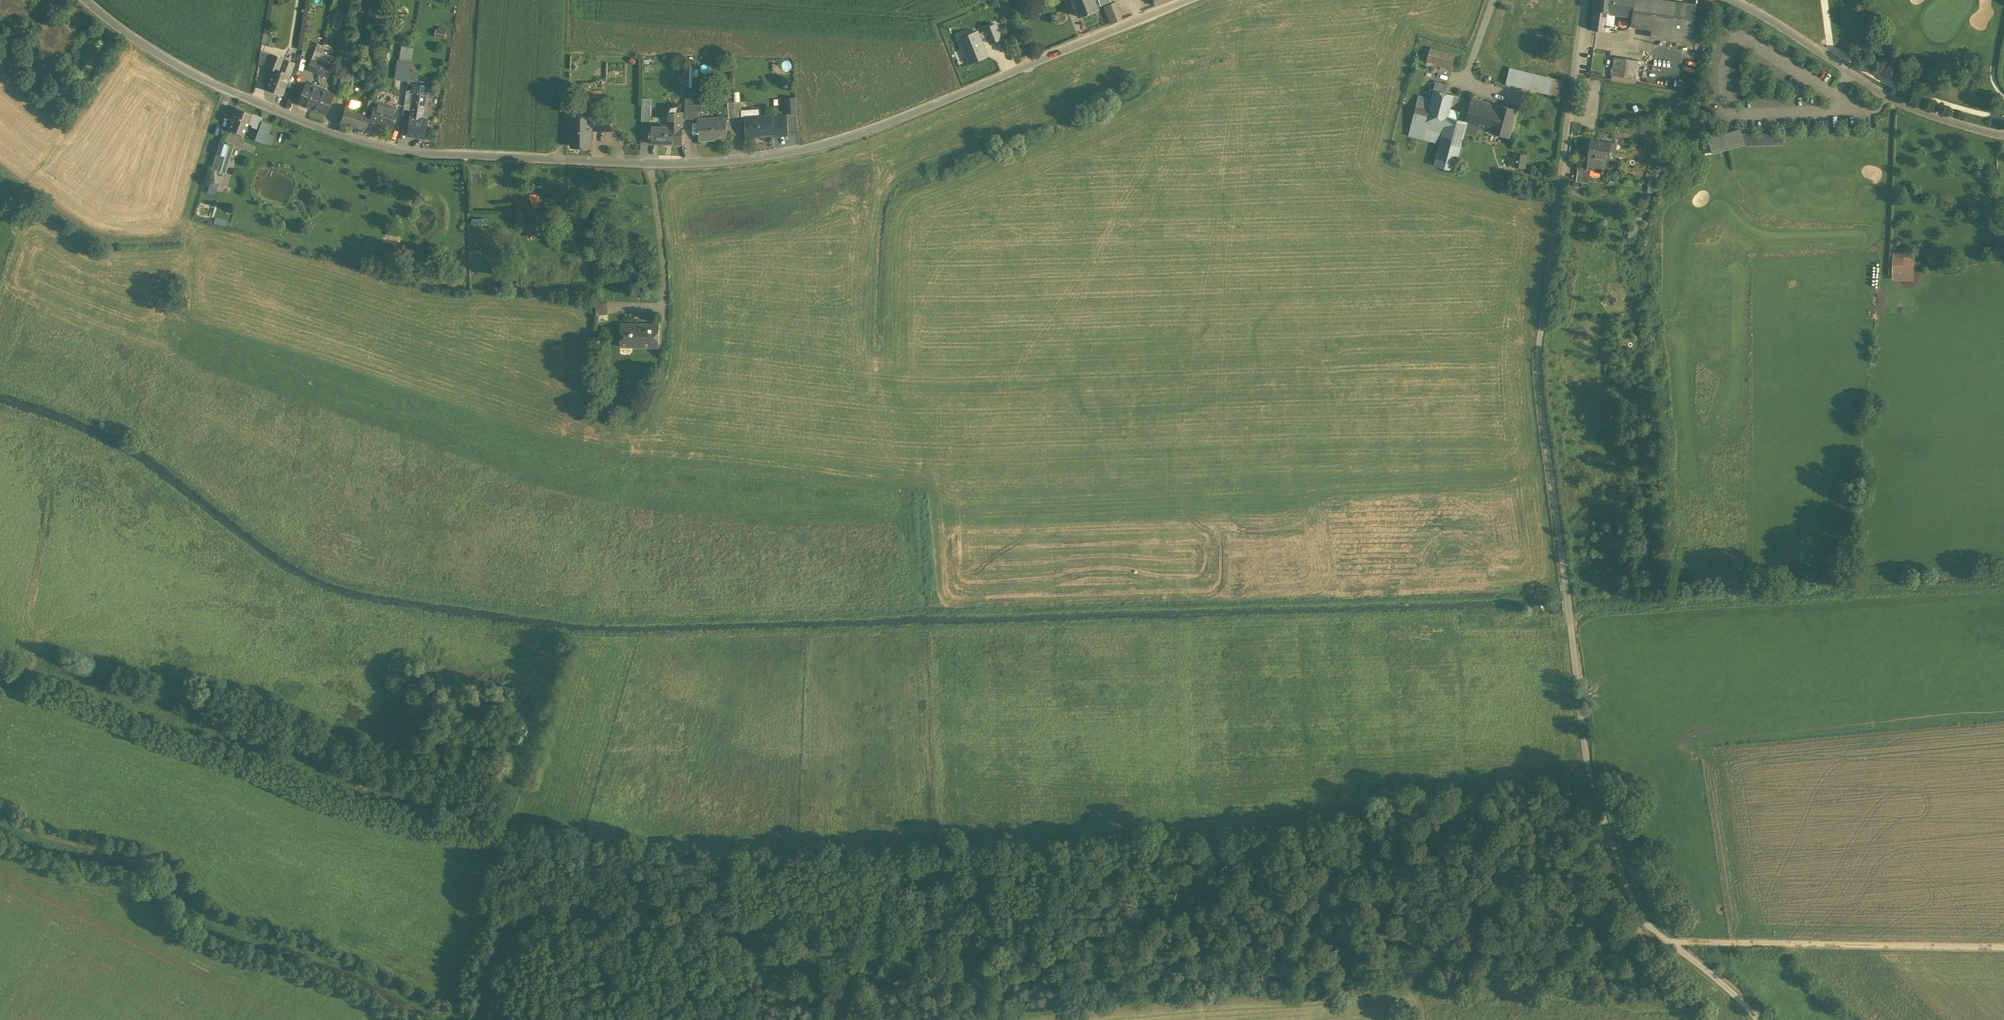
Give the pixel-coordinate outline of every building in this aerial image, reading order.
[(1079,16),(1099,8),(1098,5),(1096,0),(1073,0),(1079,16)] [(1593,9),(1594,9),(1612,12),(1614,0),(1595,0),(1593,9)] [(1612,12),(1615,12),(1632,15),(1634,0),(1614,0),(1612,12)] [(1632,15),(1630,26),(1651,28),(1692,34),(1696,4),(1667,0),(1634,0),(1632,15)] [(1115,1),(1105,6),(1112,23),(1122,19),(1115,1)] [(1612,12),(1594,9),(1591,29),(1605,31),(1605,25),(1610,25),(1609,27),(1613,28),(1615,12),(1612,12)] [(985,28),(985,31),(989,39),(991,43),(1003,38),(997,23),(985,28)] [(436,26),(435,36),(446,36),(447,27),(436,26)] [(1692,34),(1651,28),(1650,37),(1691,43),(1692,34)] [(960,38),(970,63),(988,55),(982,41),(989,39),(985,31),(979,33),(978,31),(960,38)] [(269,34),(266,45),(273,47),(276,36),(269,34)] [(319,41),(313,56),(333,64),(337,56),(324,51),(326,44),(319,41)] [(261,48),(258,61),(272,67),(277,55),(261,48)] [(1430,48),(1427,60),(1452,67),(1456,54),(1430,48)] [(1615,56),(1612,74),(1636,78),(1638,60),(1615,56)] [(282,57),(277,69),(291,74),(295,62),(282,57)] [(308,68),(318,72),(322,62),(312,58),(308,68)] [(399,60),(397,70),(409,72),(411,63),(406,62),(399,60)] [(322,62),(318,72),(327,76),(331,65),(322,62)] [(282,94),(291,74),(277,69),(272,67),(264,86),(282,94)] [(354,69),(343,67),(340,86),(350,87),(354,69)] [(342,69),(335,68),(332,84),(339,85),(342,69)] [(1553,78),(1510,68),(1507,83),(1549,93),(1553,78)] [(1636,78),(1612,74),(1611,82),(1634,86),(1636,78)] [(1553,78),(1549,93),(1558,95),(1562,80),(1553,78)] [(1436,82),(1434,90),(1446,93),(1448,85),(1436,82)] [(306,83),(299,102),(312,107),(319,89),(306,83)] [(410,116),(422,118),(427,87),(427,86),(427,87),(414,85),(414,84),(412,92),(409,109),(411,110),(410,116)] [(686,103),(693,104),(693,87),(684,87),(684,93),(686,93),(686,103)] [(319,89),(312,107),(326,113),(333,94),(319,89)] [(602,90),(582,90),(582,101),(602,101),(602,90)] [(1409,135),(1440,143),(1447,116),(1448,116),(1452,103),(1454,95),(1446,93),(1434,90),(1431,98),(1419,95),(1409,135)] [(403,108),(409,109),(412,92),(406,91),(403,108)] [(787,113),(797,112),(796,96),(786,97),(787,113)] [(359,110),(345,106),(341,122),(366,129),(368,122),(374,101),(375,101),(363,97),(359,110)] [(1472,99),(1466,121),(1467,121),(1465,132),(1476,135),(1478,126),(1491,130),(1497,106),(1472,99)] [(376,124),(376,125),(384,127),(385,127),(391,128),(397,108),(391,107),(391,106),(391,105),(383,103),(382,103),(374,101),(368,122),(376,124)] [(729,102),(728,102),(729,117),(730,117),(742,116),(743,116),(742,101),(741,101),(729,102)] [(651,120),(652,104),(643,104),(642,120),(651,120)] [(1491,130),(1490,131),(1509,136),(1516,110),(1497,105),(1497,106),(1491,130)] [(252,113),(236,107),(228,129),(244,135),(249,123),(252,113)] [(651,125),(650,143),(651,143),(651,142),(668,142),(668,143),(668,142),(682,142),(682,143),(683,111),(669,111),(669,112),(672,112),(671,125),(669,125),(651,125)] [(256,115),(252,113),(249,123),(253,124),(252,126),(259,128),(262,121),(263,117),(256,115)] [(774,135),(789,134),(788,115),(773,116),(773,114),(760,115),(760,117),(746,118),(746,116),(745,116),(747,137),(756,136),(756,134),(774,133),(774,135)] [(591,146),(591,129),(591,115),(573,115),(573,146),(591,146)] [(613,115),(591,115),(591,129),(613,129),(613,115)] [(427,119),(422,118),(410,116),(407,134),(424,137),(427,119)] [(1447,116),(1440,143),(1435,165),(1454,170),(1465,132),(1467,121),(1466,121),(1448,116),(1447,116)] [(728,136),(727,117),(713,117),(713,120),(699,120),(699,118),(700,140),(709,139),(709,137),(728,136)] [(271,125),(262,121),(259,128),(255,139),(265,142),(268,134),(271,125)] [(1740,129),(1709,138),(1713,153),(1744,144),(1742,137),(1741,133),(1740,129)] [(274,136),(268,134),(265,142),(271,145),(274,136)] [(1742,137),(1744,144),(1748,144),(1748,145),(1784,144),(1783,136),(1742,137)] [(1589,156),(1609,159),(1610,151),(1611,142),(1591,139),(1588,156),(1589,156)] [(226,172),(233,147),(234,147),(234,146),(220,142),(217,153),(218,153),(213,168),(226,172)] [(1527,156),(1514,154),(1513,166),(1525,167),(1527,156)] [(1587,169),(1590,169),(1600,170),(1600,173),(1603,173),(1604,171),(1607,171),(1609,159),(1589,156),(1587,168),(1587,169)] [(1587,169),(1587,168),(1578,167),(1577,181),(1576,181),(1589,182),(1590,169),(1587,169)] [(211,182),(209,189),(215,191),(217,183),(211,182)] [(1649,184),(1648,190),(1656,192),(1658,185),(1649,184)] [(542,192),(532,193),(532,206),(542,205),(542,192)] [(546,207),(555,207),(555,193),(546,193),(546,207)] [(1641,218),(1633,216),(1628,237),(1635,239),(1638,226),(1639,226),(1641,218)] [(1994,233),(1997,241),(2000,240),(2001,240),(2003,239),(2003,230),(1994,233)] [(471,249),(471,261),(483,261),(483,249),(471,249)] [(1913,273),(1913,258),(1893,257),(1893,272),(1913,273)] [(597,302),(597,314),(609,314),(609,302),(597,302)] [(597,314),(598,323),(610,322),(609,314),(597,314)] [(622,323),(622,346),(660,346),(661,324),(622,323)]
